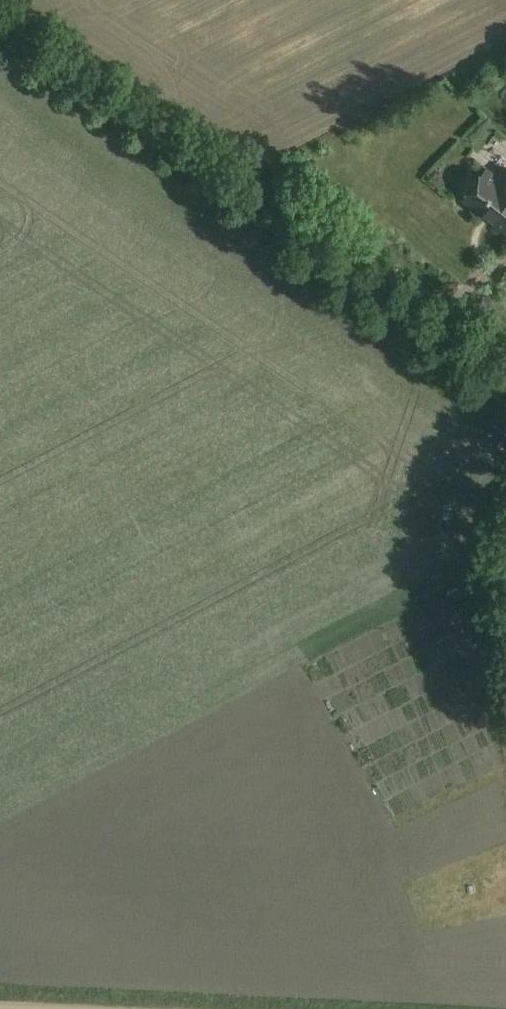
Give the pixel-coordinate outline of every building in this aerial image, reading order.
[(501,181),(487,170),(467,197),(470,199),(469,202),(477,208),(480,207),(493,217),(491,219),(505,230),(505,174),(501,181)]
